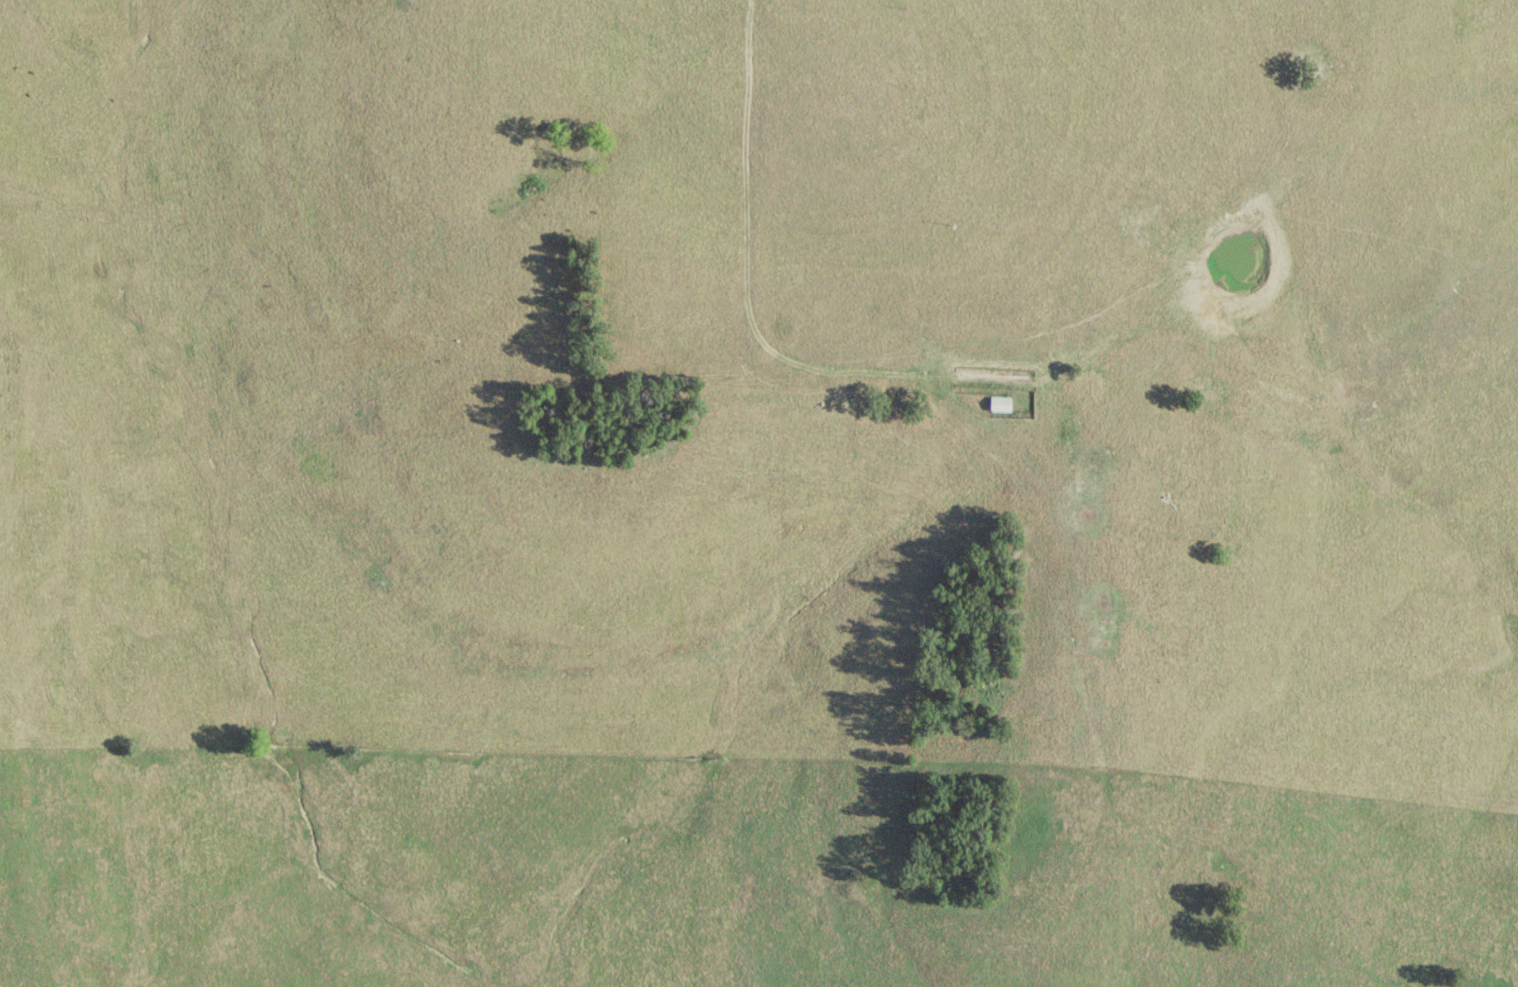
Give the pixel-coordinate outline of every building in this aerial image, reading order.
[(1013,397),(992,397),(992,411),(1013,412),(1013,397)]
